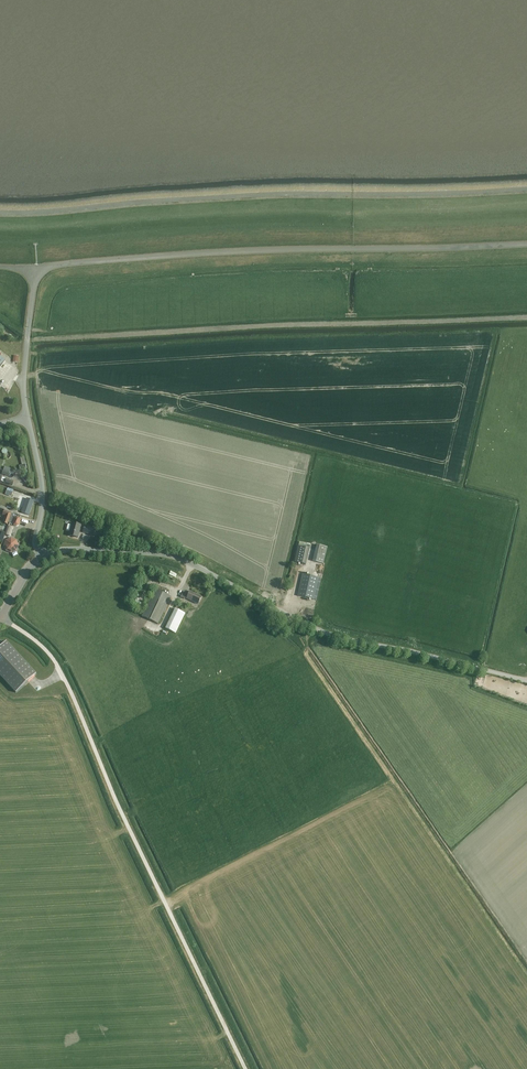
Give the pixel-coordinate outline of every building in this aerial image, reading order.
[(6,387),(10,387),(10,380),(0,380),(0,385),(1,385),(1,389),(6,389),(6,387)] [(29,516),(34,501),(27,498),(21,513),(29,516)] [(8,525),(12,513),(4,510),(3,515),(6,516),(3,523),(8,525)] [(20,518),(17,517),(15,518),(13,523),(14,525),(17,526),(19,525),(21,520),(20,518)] [(78,538),(81,525),(72,523),(69,536),(78,538)] [(85,526),(83,532),(94,535),(96,528),(85,526)] [(6,551),(12,553),(17,551),(19,545),(16,540),(11,538),(6,541),(4,546),(6,551)] [(311,544),(300,542),(295,562),(306,565),(311,544)] [(313,561),(324,564),(328,547),(317,544),(313,561)] [(322,578),(303,574),(298,596),(316,600),(322,578)] [(172,597),(155,589),(142,616),(159,624),(172,597)] [(189,593),(184,591),(181,597),(185,599),(185,598),(198,604),(202,597),(190,591),(189,593)] [(166,628),(176,633),(186,613),(175,608),(166,628)] [(37,674),(7,642),(0,648),(0,675),(16,693),(37,674)]
